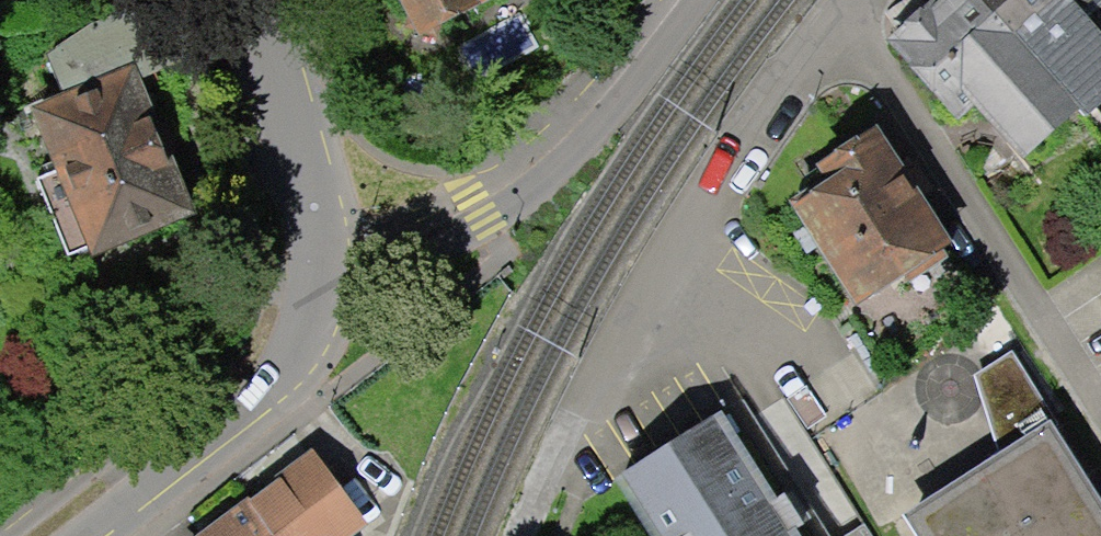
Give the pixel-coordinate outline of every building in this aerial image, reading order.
[(392,52),(487,0),(363,0),(392,52)] [(885,38),(957,121),(973,107),(1020,161),(1100,91),(1100,37),(1082,15),(1100,0),(929,0),(885,38)] [(61,269),(81,263),(182,223),(134,86),(163,72),(139,2),(40,63),(55,101),(24,115),(46,176),(28,183),(61,269)] [(854,301),(947,242),(877,132),(822,167),(831,181),(793,205),(854,301)] [(1010,358),(971,382),(993,458),(893,524),(901,535),(1100,535),(1100,534),(1039,437),(1052,428),(1010,358)] [(610,502),(633,535),(788,535),(718,430),(610,502)] [(182,535),(345,535),(361,525),(306,449),(182,535)]
